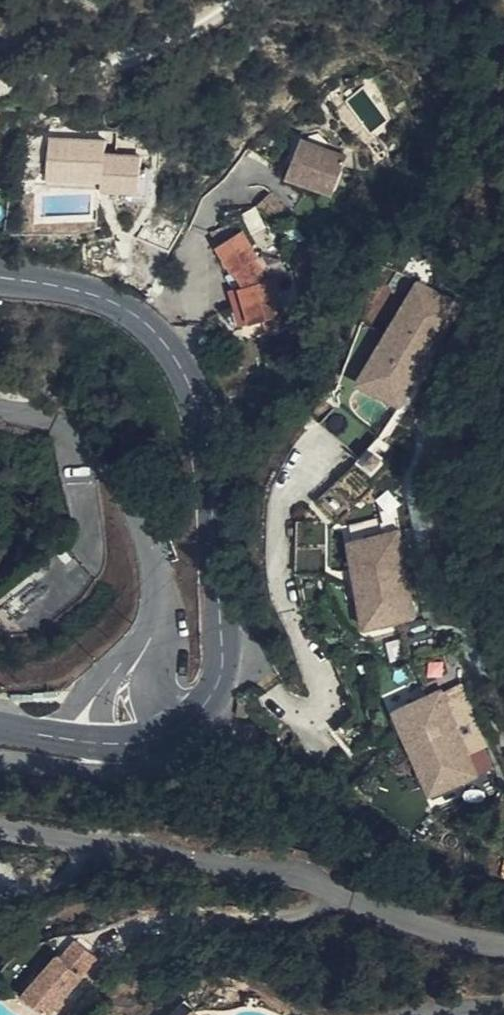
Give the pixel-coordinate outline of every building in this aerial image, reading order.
[(108,150),(108,137),(52,135),(50,175),(106,177),(106,186),(142,187),(143,152),(108,150)] [(350,156),(304,138),(290,173),(336,191),(350,156)] [(273,192),(259,204),(275,224),(293,222),(297,217),(273,192)] [(250,284),(269,279),(257,260),(259,257),(244,232),(221,245),(235,271),(241,268),(250,284)] [(235,271),(243,286),(250,284),(241,268),(235,271)] [(243,286),(240,287),(251,324),(288,314),(277,277),(269,279),(250,284),(243,286)] [(409,277),(373,341),(379,345),(380,345),(417,282),(409,277)] [(359,363),(402,388),(452,302),(417,282),(380,345),(373,341),(359,363)] [(251,324),(240,287),(231,289),(243,327),(251,324)] [(395,401),(402,388),(359,363),(352,376),(395,401)] [(369,448),(362,455),(368,462),(376,455),(369,448)] [(293,566),(301,601),(330,593),(323,565),(324,514),(293,513),(293,566)] [(357,594),(362,620),(396,614),(398,624),(412,622),(389,520),(375,521),(377,531),(345,537),(351,562),(363,559),(370,592),(357,594)] [(74,558),(66,549),(56,556),(64,566),(74,558)] [(351,562),(357,594),(370,592),(363,559),(351,562)] [(416,761),(428,789),(460,776),(464,785),(478,780),(434,675),(420,681),(424,690),(392,704),(404,731),(416,726),(428,756),(416,761)] [(239,715),(249,716),(251,700),(241,699),(239,715)] [(404,731),(416,761),(428,756),(416,726),(404,731)] [(63,952),(27,993),(51,1013),(87,973),(87,972),(101,955),(82,938),(67,955),(63,952)] [(250,993),(250,1003),(260,1003),(260,993),(250,993)] [(197,1004),(184,1014),(207,1014),(197,1004)]
